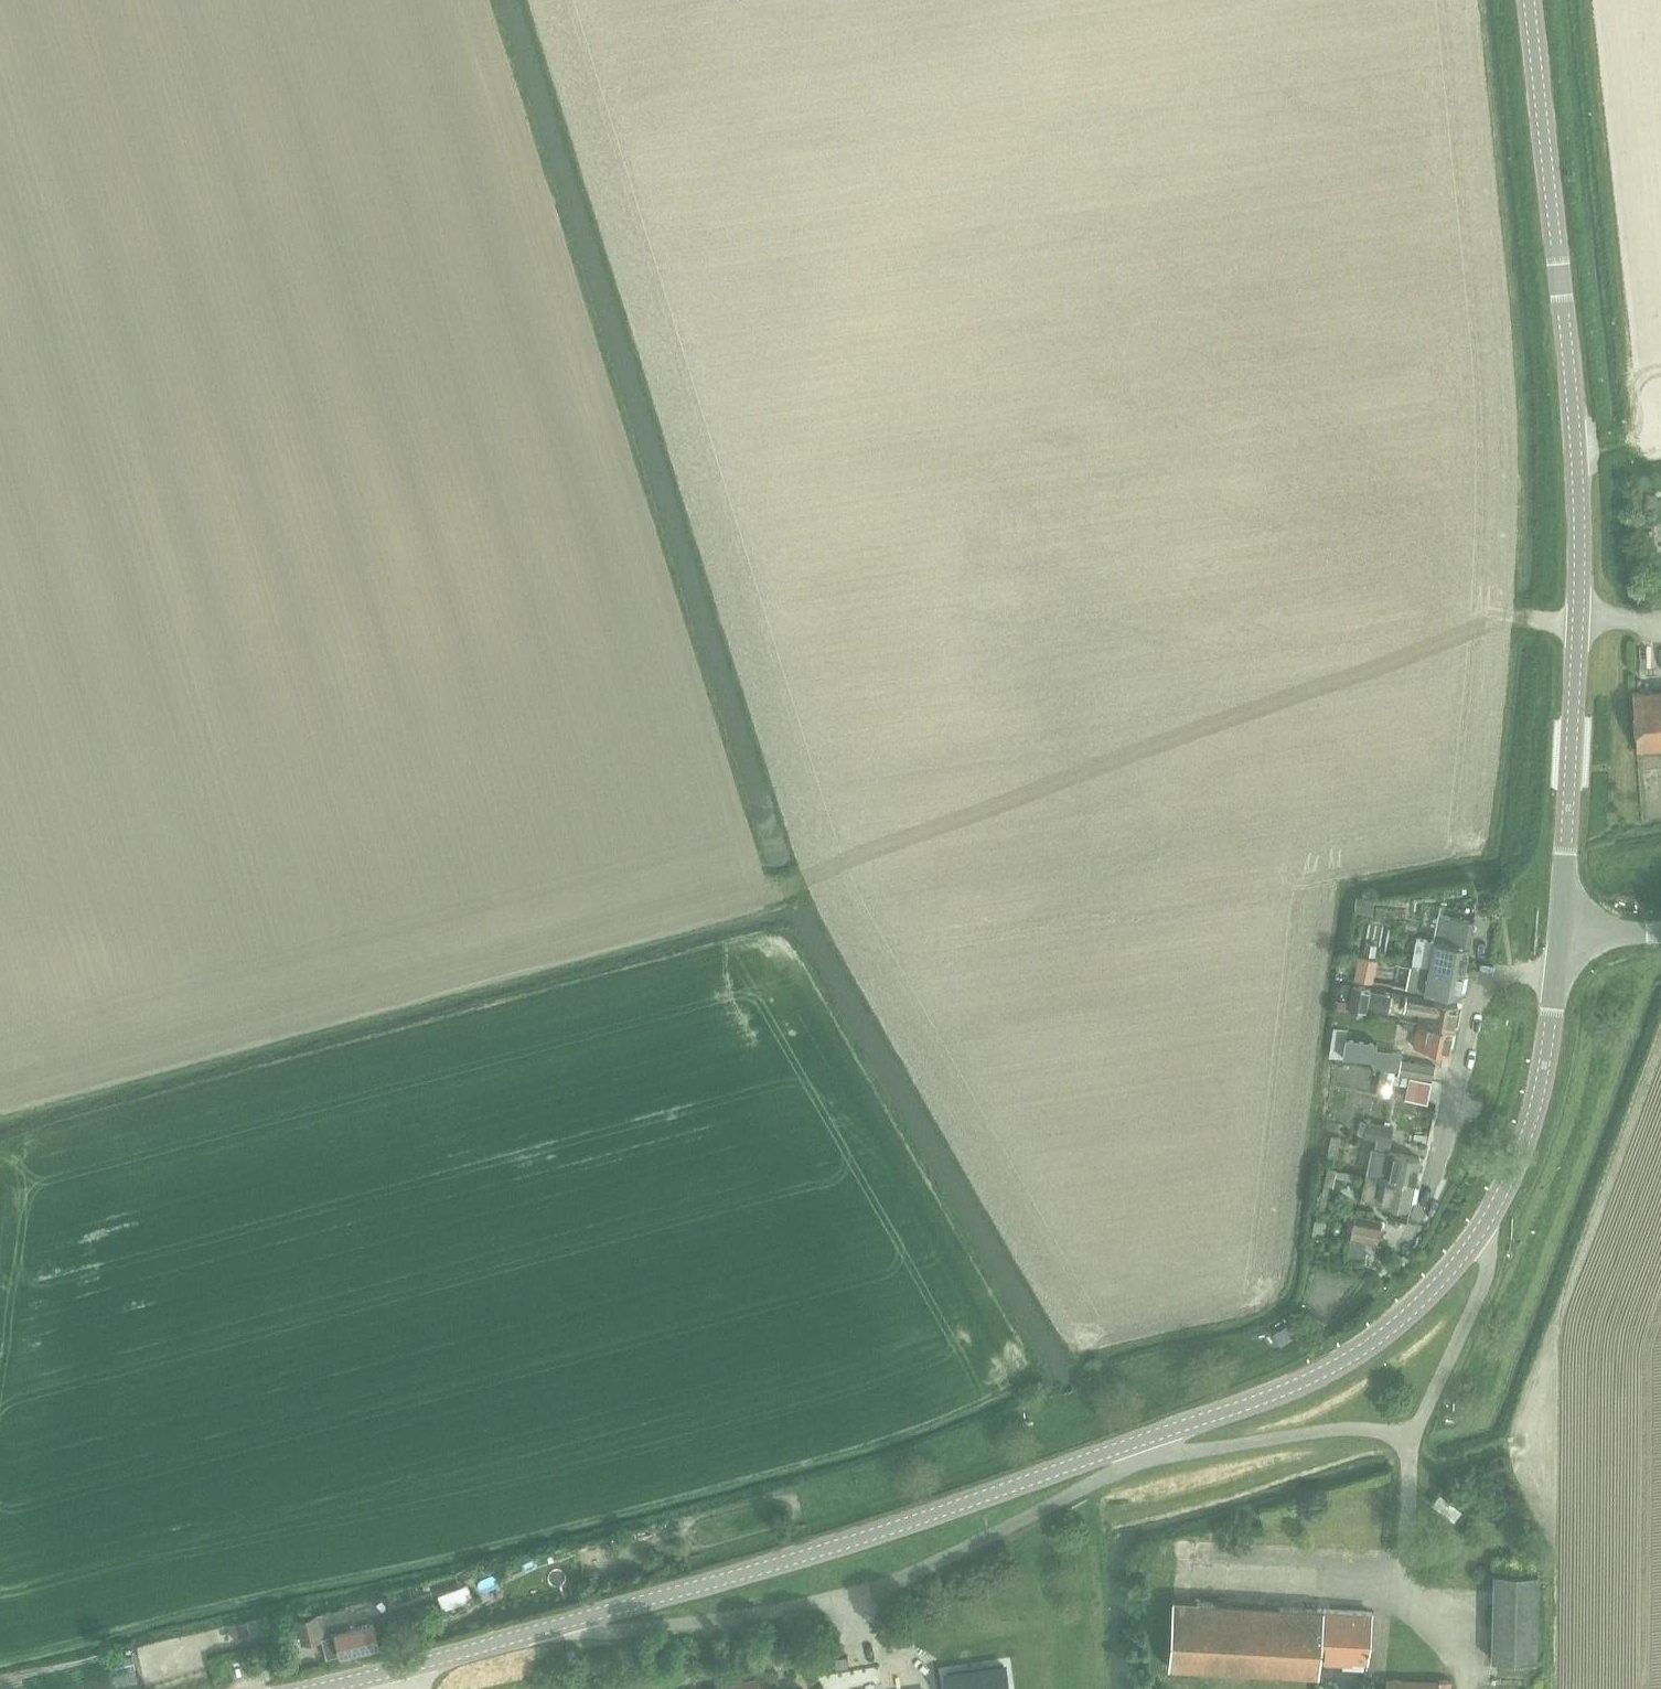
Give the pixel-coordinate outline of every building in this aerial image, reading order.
[(1636,693),(1632,693),(1637,752),(1660,749),(1660,690),(1636,693)] [(1357,893),(1355,908),(1373,911),(1375,896),(1357,893)] [(1509,896),(1498,897),(1499,914),(1501,914),(1506,914),(1510,913),(1509,896)] [(1417,937),(1412,963),(1463,972),(1468,947),(1470,933),(1473,921),(1449,917),(1444,943),(1417,937)] [(1366,942),(1364,954),(1374,956),(1376,944),(1366,942)] [(1370,981),(1375,959),(1357,956),(1352,979),(1370,982),(1370,981)] [(1408,989),(1425,991),(1458,997),(1463,972),(1412,963),(1409,977),(1408,989)] [(1365,1013),(1365,1009),(1385,1012),(1388,995),(1369,991),(1369,987),(1354,985),(1349,1010),(1365,1013)] [(1418,1023),(1419,1023),(1452,1028),(1457,1004),(1406,994),(1404,1008),(1420,1011),(1418,1023)] [(1448,1053),(1452,1028),(1419,1023),(1414,1047),(1431,1050),(1448,1053)] [(1342,1057),(1374,1061),(1376,1042),(1344,1039),(1342,1057)] [(1399,1071),(1399,1073),(1425,1078),(1432,1080),(1435,1065),(1428,1064),(1401,1059),(1399,1071)] [(1406,1099),(1427,1103),(1432,1081),(1424,1080),(1410,1077),(1406,1099)] [(1372,1147),(1366,1173),(1414,1183),(1419,1158),(1388,1151),(1393,1128),(1366,1122),(1363,1136),(1377,1138),(1375,1148),(1372,1147)] [(1331,1136),(1328,1155),(1337,1157),(1343,1158),(1344,1151),(1339,1150),(1340,1145),(1346,1146),(1347,1139),(1341,1138),(1341,1137),(1331,1136)] [(1336,1176),(1357,1180),(1358,1174),(1327,1168),(1320,1203),(1326,1204),(1330,1185),(1334,1186),(1336,1176)] [(1366,1173),(1361,1199),(1381,1203),(1380,1207),(1386,1208),(1385,1217),(1407,1222),(1407,1221),(1410,1209),(1415,1183),(1414,1183),(1366,1173)] [(1376,1242),(1381,1221),(1355,1215),(1350,1237),(1376,1242)] [(1273,1333),(1280,1345),(1281,1347),(1296,1338),(1288,1325),(1273,1333)] [(694,1515),(677,1520),(680,1531),(697,1526),(694,1515)] [(1536,1661),(1538,1572),(1494,1571),(1492,1659),(1536,1661)] [(438,1595),(441,1604),(444,1610),(474,1599),(468,1584),(438,1595)] [(1367,1660),(1371,1612),(1174,1600),(1170,1667),(1318,1675),(1319,1657),(1367,1660)] [(305,1617),(310,1640),(322,1637),(327,1658),(341,1654),(341,1655),(380,1646),(374,1622),(342,1630),(337,1609),(305,1617)] [(391,1614),(377,1617),(378,1623),(392,1619),(391,1614)] [(262,1616),(248,1619),(252,1635),(266,1631),(262,1616)] [(132,1655),(115,1659),(118,1673),(136,1669),(132,1655)] [(951,1670),(954,1688),(1010,1688),(1007,1663),(951,1670)] [(1451,1681),(1386,1679),(1386,1688),(1451,1688),(1451,1681)]
